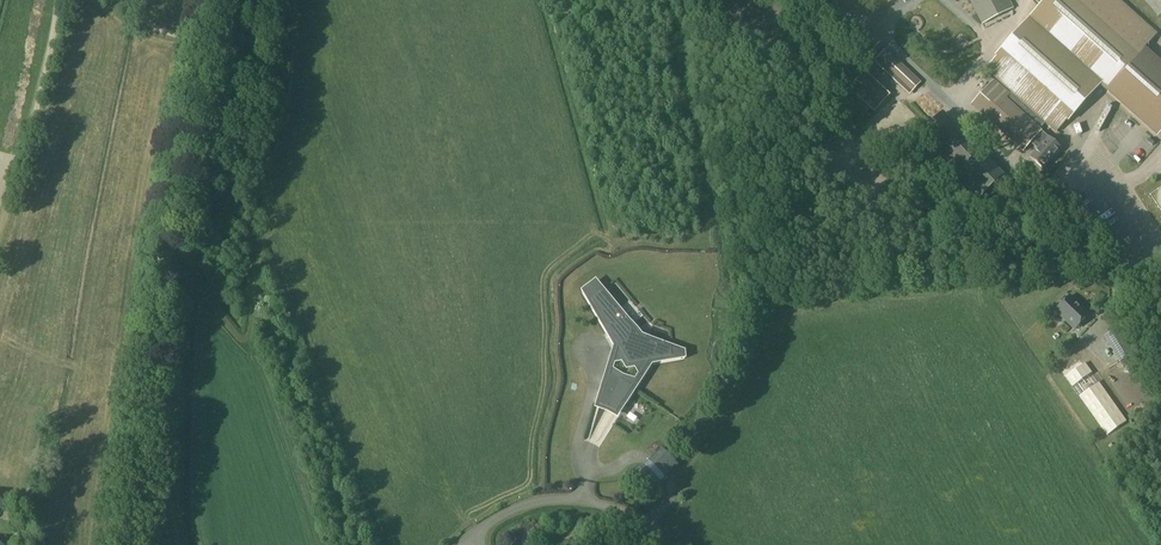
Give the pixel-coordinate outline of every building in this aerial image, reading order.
[(896,3),(900,12),(914,5),(912,0),(903,0),(896,3)] [(983,24),(1013,9),(1009,0),(970,0),(983,24)] [(1044,170),(1057,152),(1061,150),(1040,131),(1042,130),(1030,120),(1037,113),(1055,128),(1099,77),(1160,131),(1160,64),(1141,46),(1151,34),(1112,0),(1052,0),(990,71),(997,78),(973,105),(1023,150),(1030,143),(1038,151),(1031,161),(1044,170)] [(863,60),(880,43),(862,26),(845,43),(863,60)] [(910,94),(921,83),(886,48),(874,61),(910,94)] [(876,112),(891,95),(866,72),(850,88),(876,112)] [(980,203),(1005,180),(941,111),(915,136),(980,203)] [(1106,239),(1120,229),(1115,221),(1101,231),(1106,239)] [(1129,240),(1113,248),(1116,254),(1132,246),(1129,240)] [(580,291),(613,346),(594,408),(617,418),(653,364),(686,358),(686,350),(642,334),(596,279),(580,291)] [(1075,330),(1089,315),(1070,297),(1056,311),(1075,330)] [(1137,352),(1121,326),(1104,336),(1120,362),(1137,352)] [(635,475),(652,492),(678,465),(662,448),(635,475)] [(9,501),(0,494),(0,515),(9,501)]
